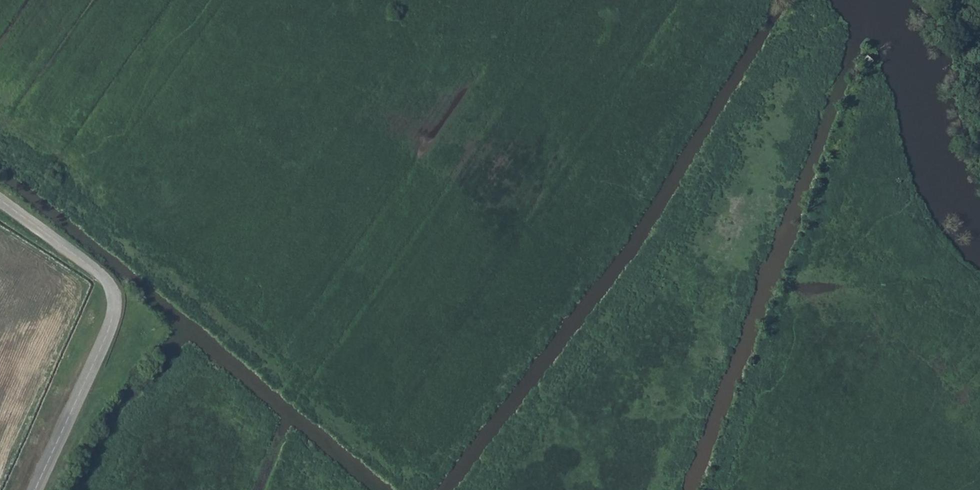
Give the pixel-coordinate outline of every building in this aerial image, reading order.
[(868,69),(873,64),(866,57),(861,63),(868,69)]
